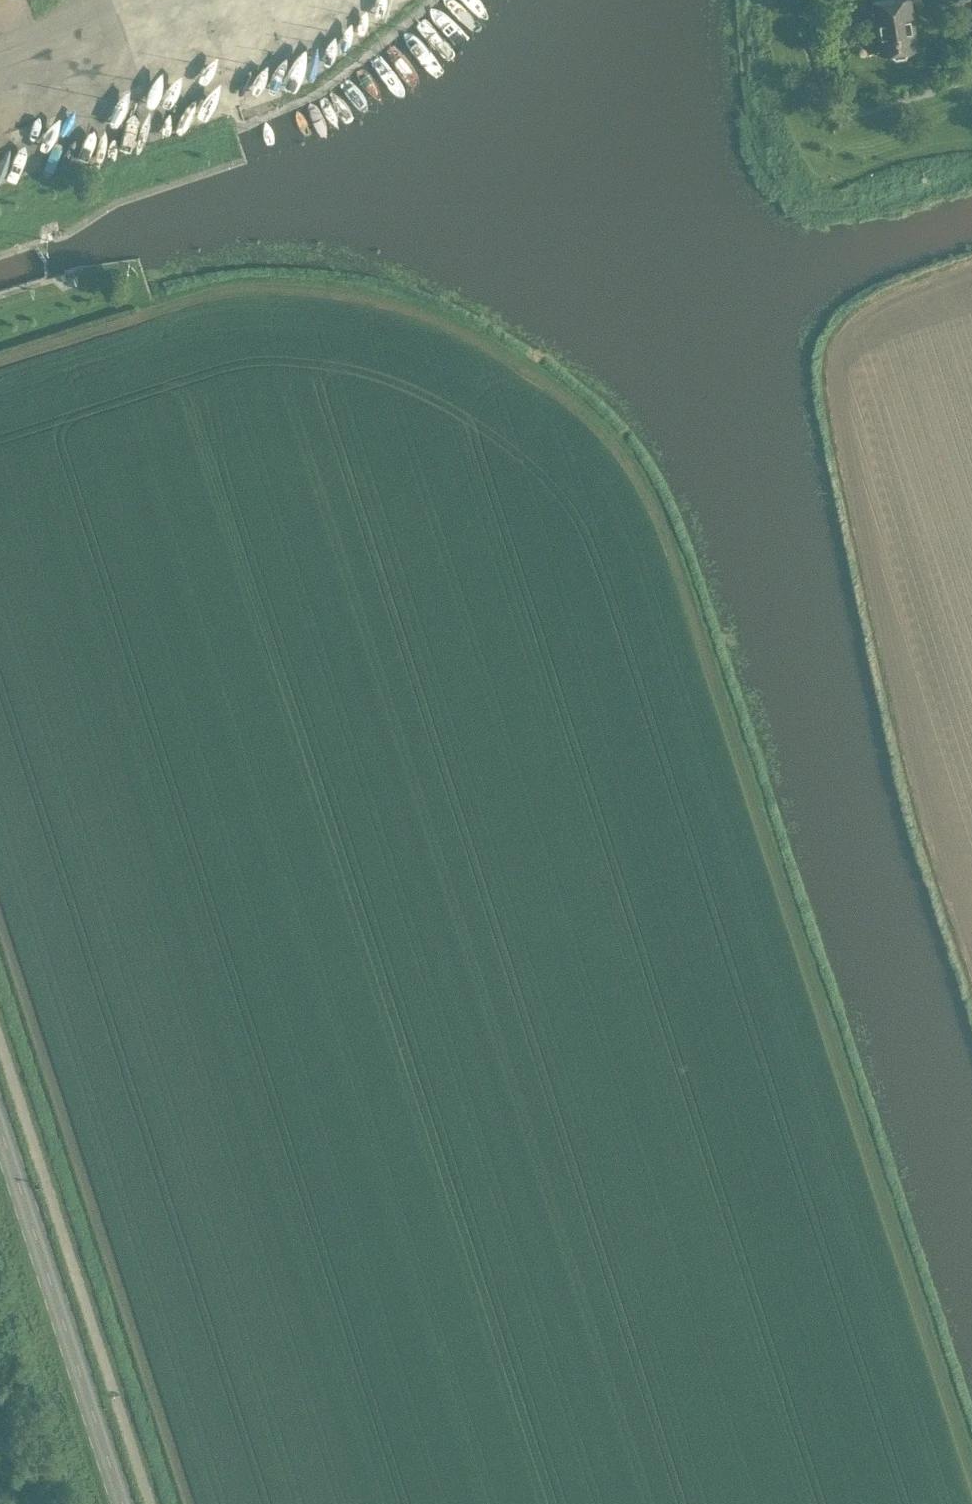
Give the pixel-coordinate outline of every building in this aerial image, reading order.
[(913,22),(910,22),(906,0),(872,0),(879,51),(890,49),(891,52),(895,55),(904,54),(907,50),(907,47),(913,46),(913,42),(916,41),(913,22)]
